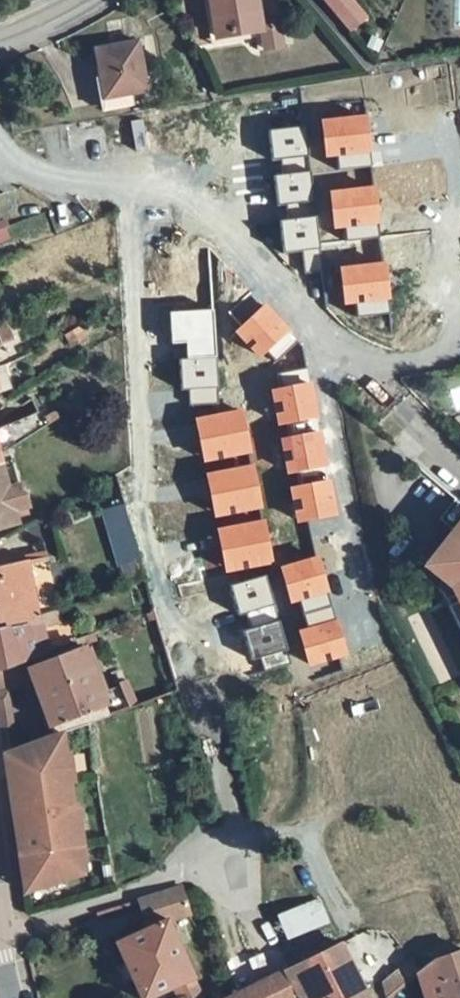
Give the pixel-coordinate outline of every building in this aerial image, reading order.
[(262,31),(255,0),(208,0),(216,42),(252,34),(256,54),(280,49),(277,28),(262,31)] [(352,28),(367,15),(354,0),(328,0),(352,28)] [(97,56),(106,103),(134,98),(151,96),(141,48),(97,56)] [(134,98),(106,103),(109,115),(137,111),(134,98)] [(365,117),(326,121),(329,155),(368,151),(365,117)] [(307,156),(304,127),(271,130),(274,160),(307,156)] [(312,202),(309,172),(276,175),(279,205),(312,202)] [(373,188),(334,191),(337,226),(376,222),(373,188)] [(318,247),(315,218),(282,221),(285,251),(318,247)] [(383,263),(344,266),(347,301),(387,297),(383,263)] [(265,305),(236,332),(260,357),(289,330),(265,305)] [(215,358),(213,310),(171,312),(173,343),(189,342),(190,359),(215,358)] [(76,351),(70,337),(47,350),(53,363),(76,351)] [(216,388),(215,358),(190,359),(182,360),(183,390),(191,389),(216,388)] [(311,382),(273,390),(279,424),(318,416),(311,382)] [(216,388),(191,389),(191,407),(217,406),(216,388)] [(41,422),(34,404),(21,410),(26,425),(33,424),(41,422)] [(243,411),(197,419),(205,459),(250,451),(243,411)] [(18,428),(23,447),(38,437),(33,424),(26,425),(18,428)] [(0,461),(11,455),(23,447),(18,428),(0,433),(0,468),(2,467),(0,461)] [(321,432),(282,439),(289,473),(327,465),(321,432)] [(17,514),(29,510),(23,490),(11,495),(2,467),(0,468),(0,532),(21,528),(17,514)] [(254,467),(209,475),(216,515),(261,506),(254,467)] [(331,481),(292,488),(299,522),(337,515),(331,481)] [(119,565),(140,559),(126,507),(105,513),(119,565)] [(266,522),(220,530),(228,570),(273,562),(266,522)] [(446,593),(459,623),(459,524),(421,573),(446,593)] [(320,558),(282,568),(291,602),(301,599),(326,592),(329,591),(320,558)] [(31,565),(37,608),(56,600),(52,561),(31,565)] [(39,627),(37,608),(31,565),(0,571),(0,635),(39,627)] [(273,606),(266,577),(233,585),(241,614),(248,613),(272,606),(273,606)] [(326,592),(301,599),(310,630),(335,624),(326,592)] [(272,606),(248,613),(252,628),(276,621),(272,606)] [(287,650),(280,621),(276,621),(252,628),(248,629),(255,658),(262,656),(285,650),(287,650)] [(310,630),(300,633),(309,666),(347,656),(338,623),(335,624),(310,630)] [(15,667),(44,656),(39,627),(0,635),(0,672),(15,667)] [(22,687),(38,732),(107,705),(105,701),(85,649),(17,674),(22,687)] [(285,650),(262,656),(265,670),(289,663),(285,650)] [(0,672),(0,693),(8,690),(22,687),(17,674),(15,667),(0,672)] [(8,690),(0,693),(0,719),(1,727),(13,726),(8,690)] [(38,732),(43,743),(62,736),(95,724),(130,710),(124,695),(105,701),(107,705),(38,732)] [(1,727),(6,757),(17,753),(13,726),(1,727)] [(17,753),(6,757),(16,823),(22,822),(27,852),(21,853),(21,854),(46,851),(51,878),(68,872),(69,879),(85,875),(84,867),(87,866),(78,811),(74,812),(70,787),(74,786),(70,760),(66,762),(62,736),(43,743),(17,753)] [(22,822),(16,823),(21,853),(27,852),(22,822)] [(27,893),(69,879),(68,872),(51,878),(46,851),(21,854),(27,893)] [(195,978),(170,925),(197,915),(185,886),(142,899),(155,929),(120,944),(142,997),(146,997),(177,985),(195,978)] [(319,896),(277,913),(287,939),(330,922),(319,896)] [(343,944),(291,968),(303,996),(304,997),(371,997),(343,944)] [(449,952),(436,959),(422,970),(412,977),(416,988),(443,981),(449,997),(459,997),(459,949),(449,952)] [(397,971),(405,984),(412,977),(422,970),(415,959),(397,971)] [(291,968),(272,976),(281,997),(299,997),(303,996),(291,968)] [(382,980),(386,997),(405,984),(397,971),(382,980)] [(272,976),(232,994),(225,997),(281,997),(272,976)] [(177,985),(182,997),(204,997),(195,978),(177,985)]
